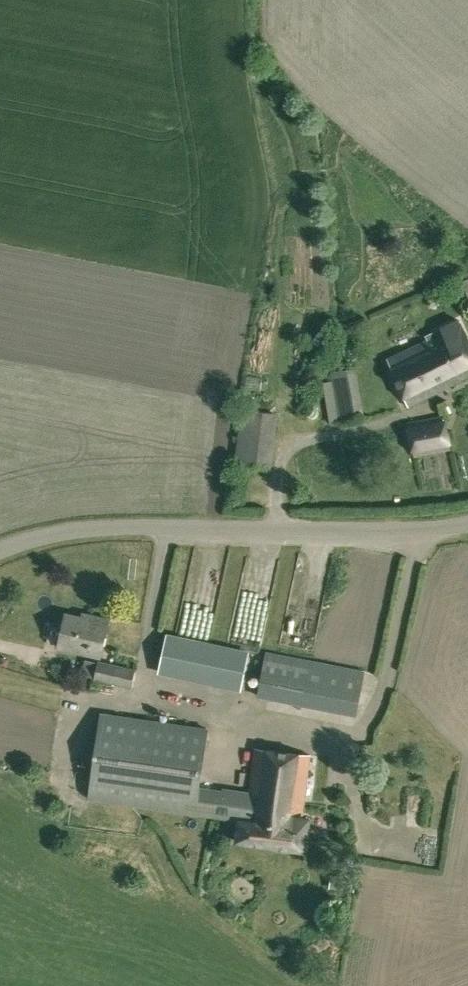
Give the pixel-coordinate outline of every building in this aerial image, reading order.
[(409,404),(467,376),(467,343),(457,320),(425,335),(427,339),(387,358),(409,404)] [(325,382),(332,421),(364,416),(355,366),(330,370),(332,381),(325,382)] [(407,420),(414,455),(451,448),(444,414),(407,420)] [(58,646),(100,656),(109,618),(87,613),(86,617),(66,612),(58,646)] [(159,672),(242,689),(249,650),(167,633),(159,672)] [(257,695),(356,715),(365,671),(266,652),(257,695)] [(94,678),(131,687),(136,668),(98,659),(94,678)] [(242,842),(307,851),(311,818),(302,817),(311,755),(255,747),(249,790),(223,787),(222,789),(201,785),(209,726),(100,711),(88,798),(245,821),(242,842)]
